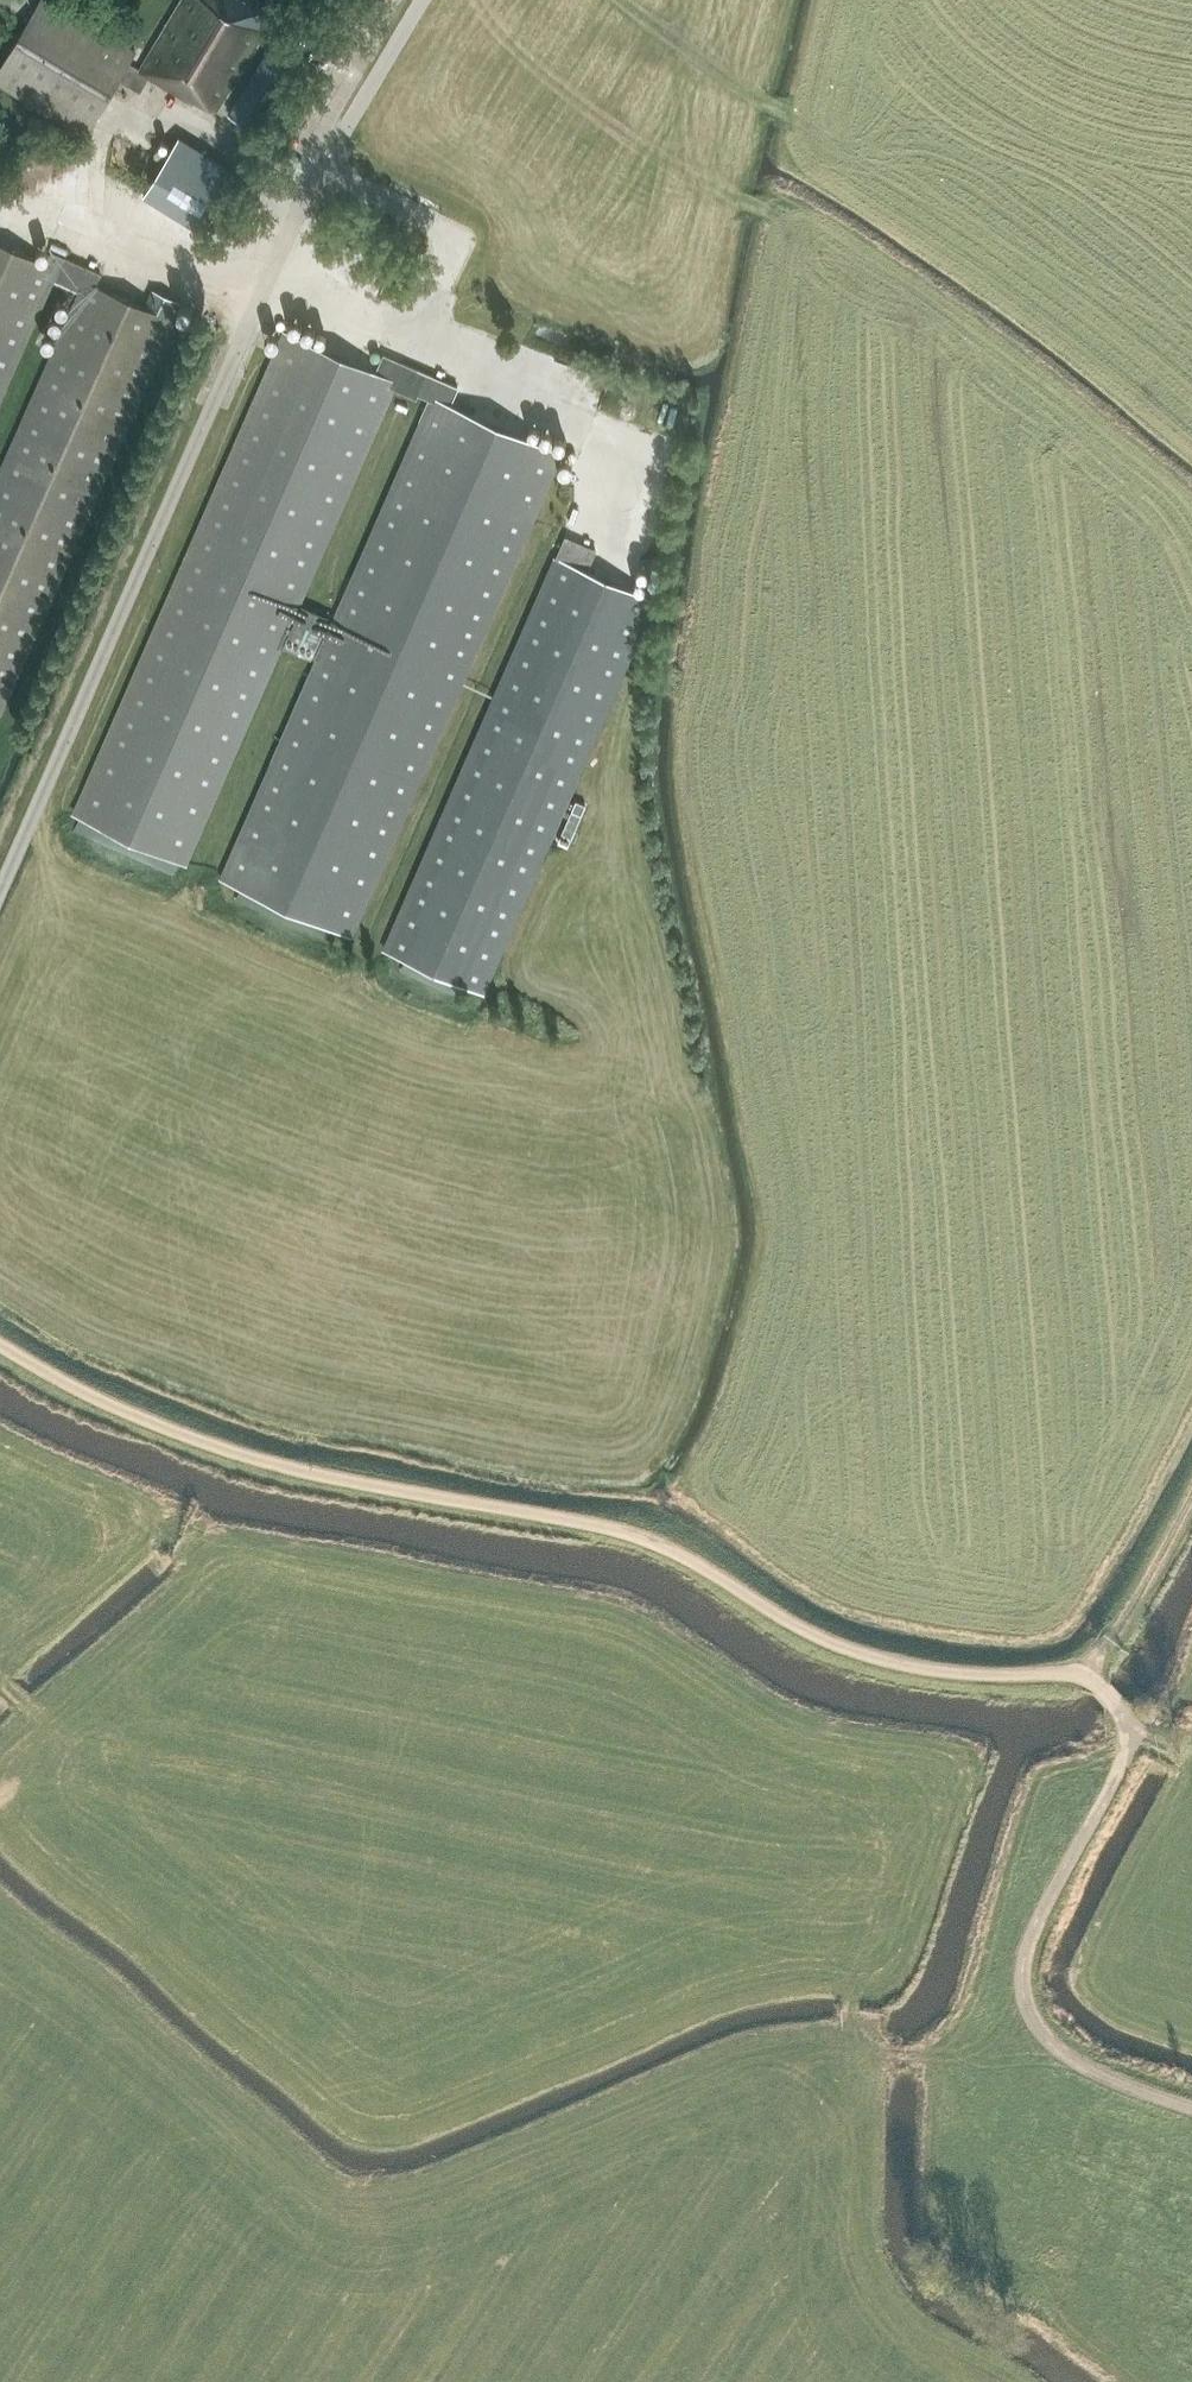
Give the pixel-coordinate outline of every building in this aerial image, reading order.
[(256,0),(180,0),(138,70),(128,64),(135,52),(49,0),(41,0),(0,69),(0,86),(84,136),(94,121),(118,80),(140,93),(149,77),(193,104),(195,100),(214,112),(274,11),(256,0)] [(285,30),(282,28),(229,116),(256,132),(308,44),(285,30)] [(154,198),(202,229),(237,174),(190,144),(154,198)] [(54,279),(80,291),(0,472),(0,715),(174,321),(171,319),(178,302),(152,291),(145,308),(95,286),(100,274),(63,258),(51,252),(45,264),(0,244),(0,402),(54,279)] [(418,393),(432,399),(222,879),(350,935),(560,454),(450,406),(458,388),(383,355),(375,373),(284,333),(74,814),(185,862),(392,386),(416,396),(418,393)] [(565,537),(385,950),(482,993),(653,601),(586,571),(596,550),(565,537)] [(310,659),(328,617),(302,606),(284,647),(310,659)] [(585,805),(576,801),(558,841),(568,845),(585,805)]
